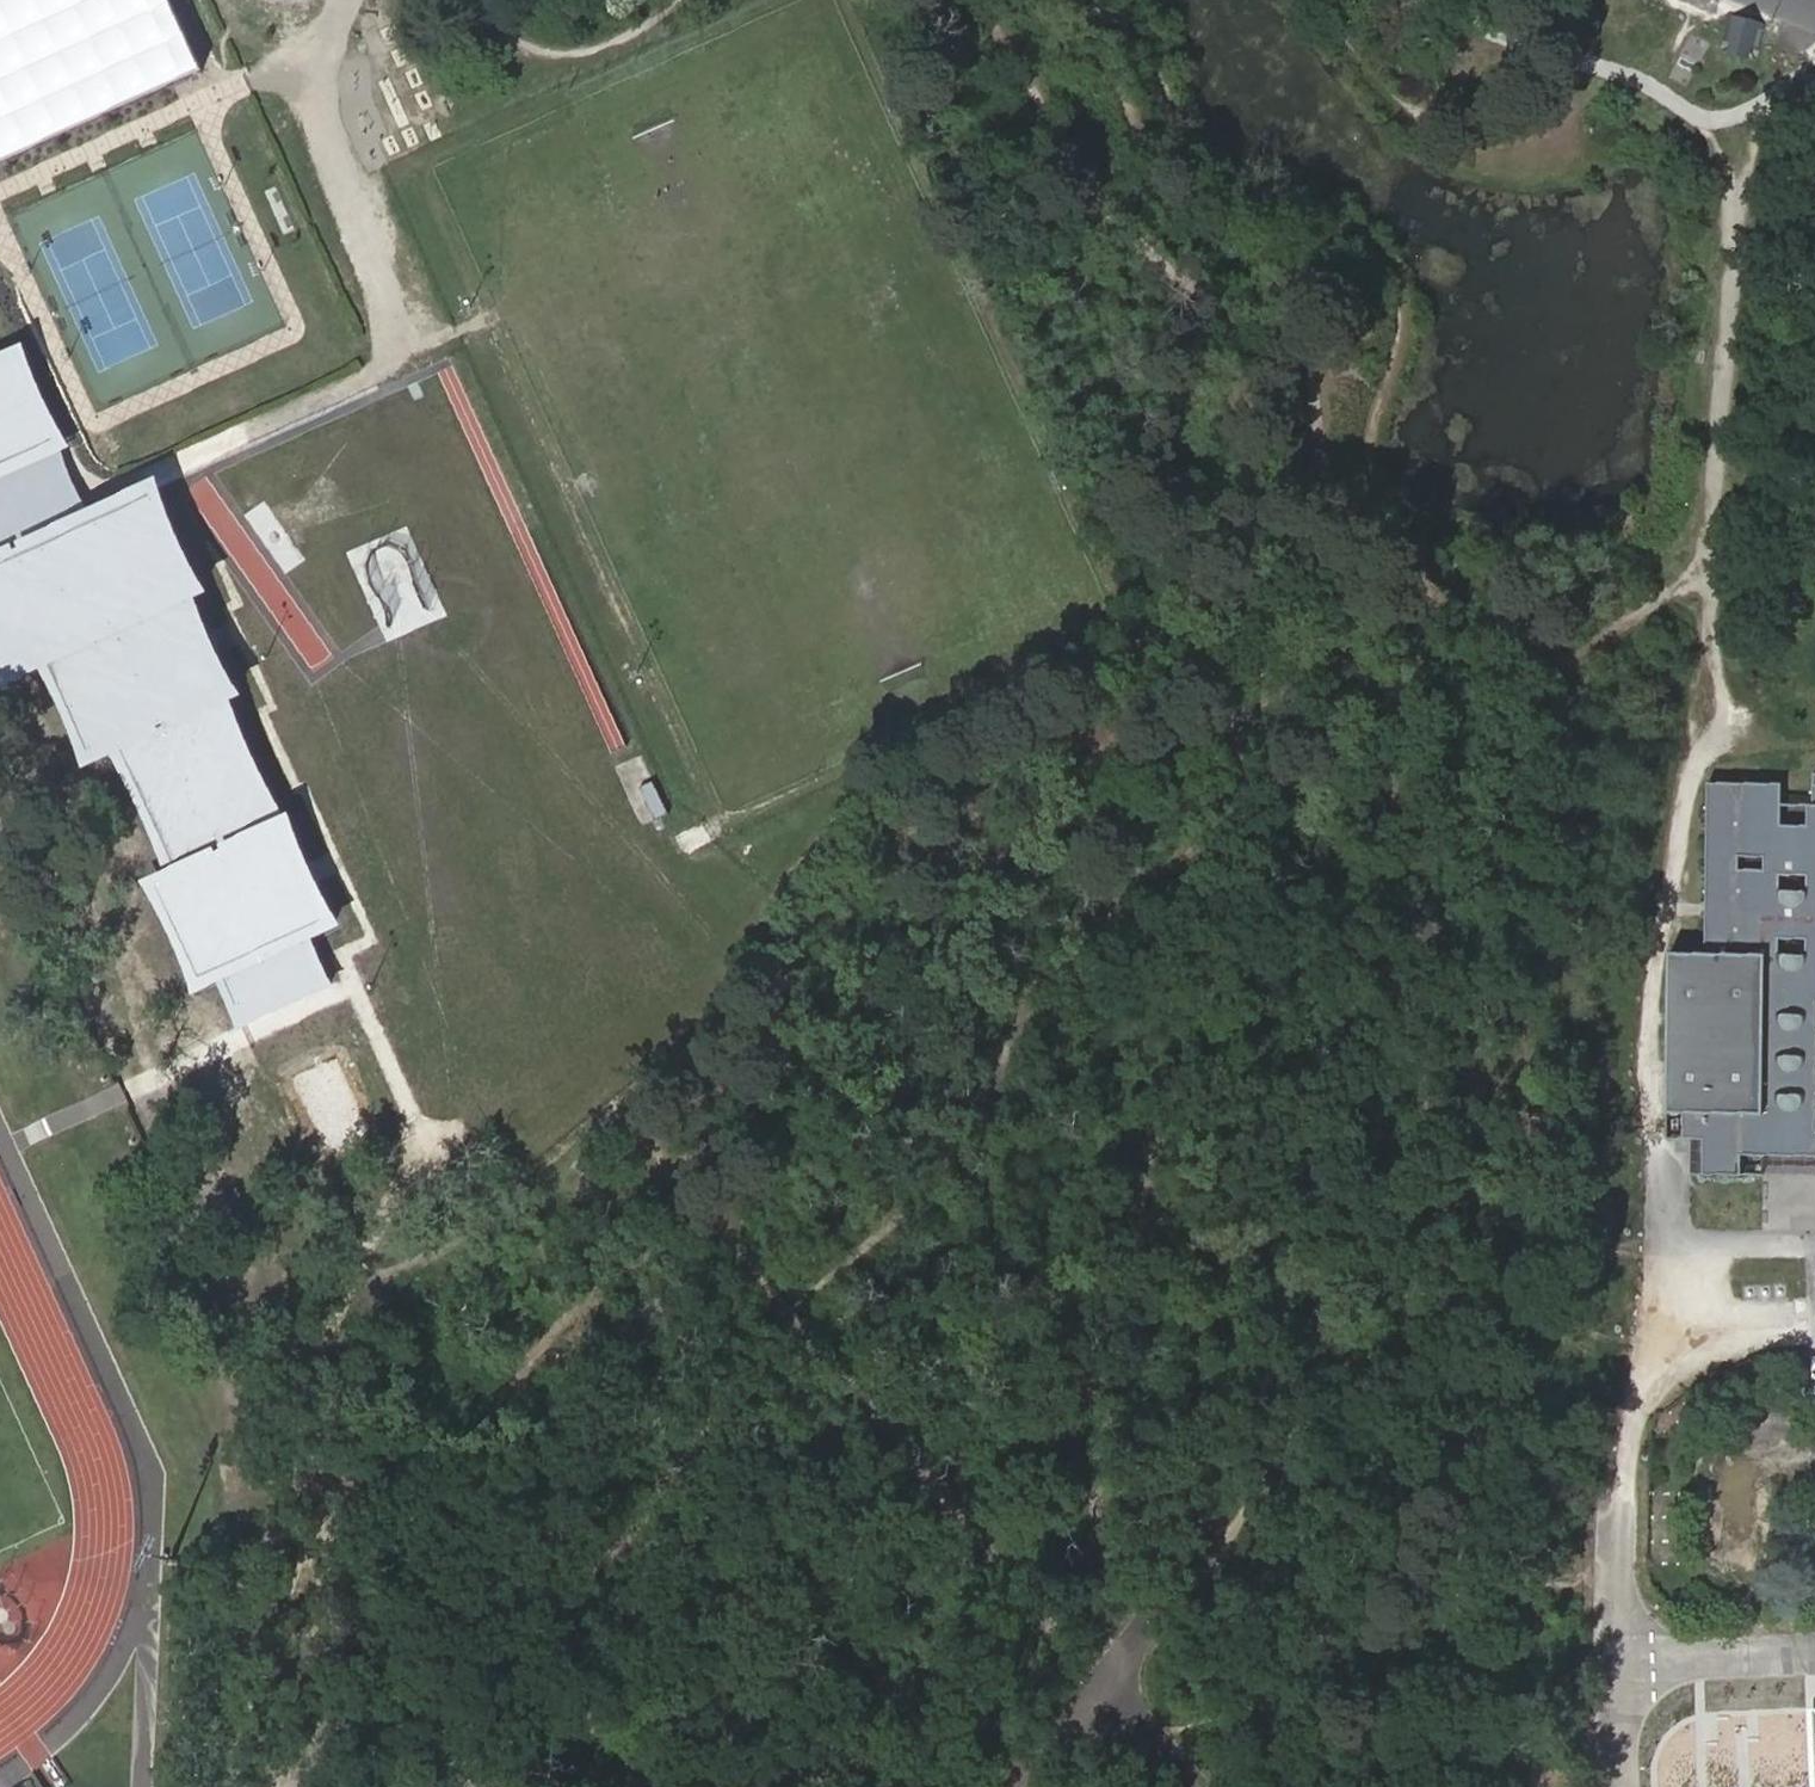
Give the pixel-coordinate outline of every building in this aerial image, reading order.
[(205,71),(172,0),(0,0),(0,167),(205,71)] [(52,655),(99,754),(123,742),(174,857),(153,866),(160,882),(203,979),(228,968),(249,1015),(336,975),(315,930),(344,917),(301,819),(296,822),(237,689),(246,684),(201,589),(215,583),(171,484),(97,518),(61,438),(66,436),(27,351),(0,364),(0,678),(52,655)] [(1784,802),(1780,784),(1711,782),(1706,952),(1673,954),(1667,1115),(1684,1116),(1685,1137),(1706,1135),(1705,1174),(1738,1173),(1814,1174),(1814,801),(1784,802)] [(1716,1489),(1719,1550),(1765,1549),(1762,1487),(1716,1489)]
